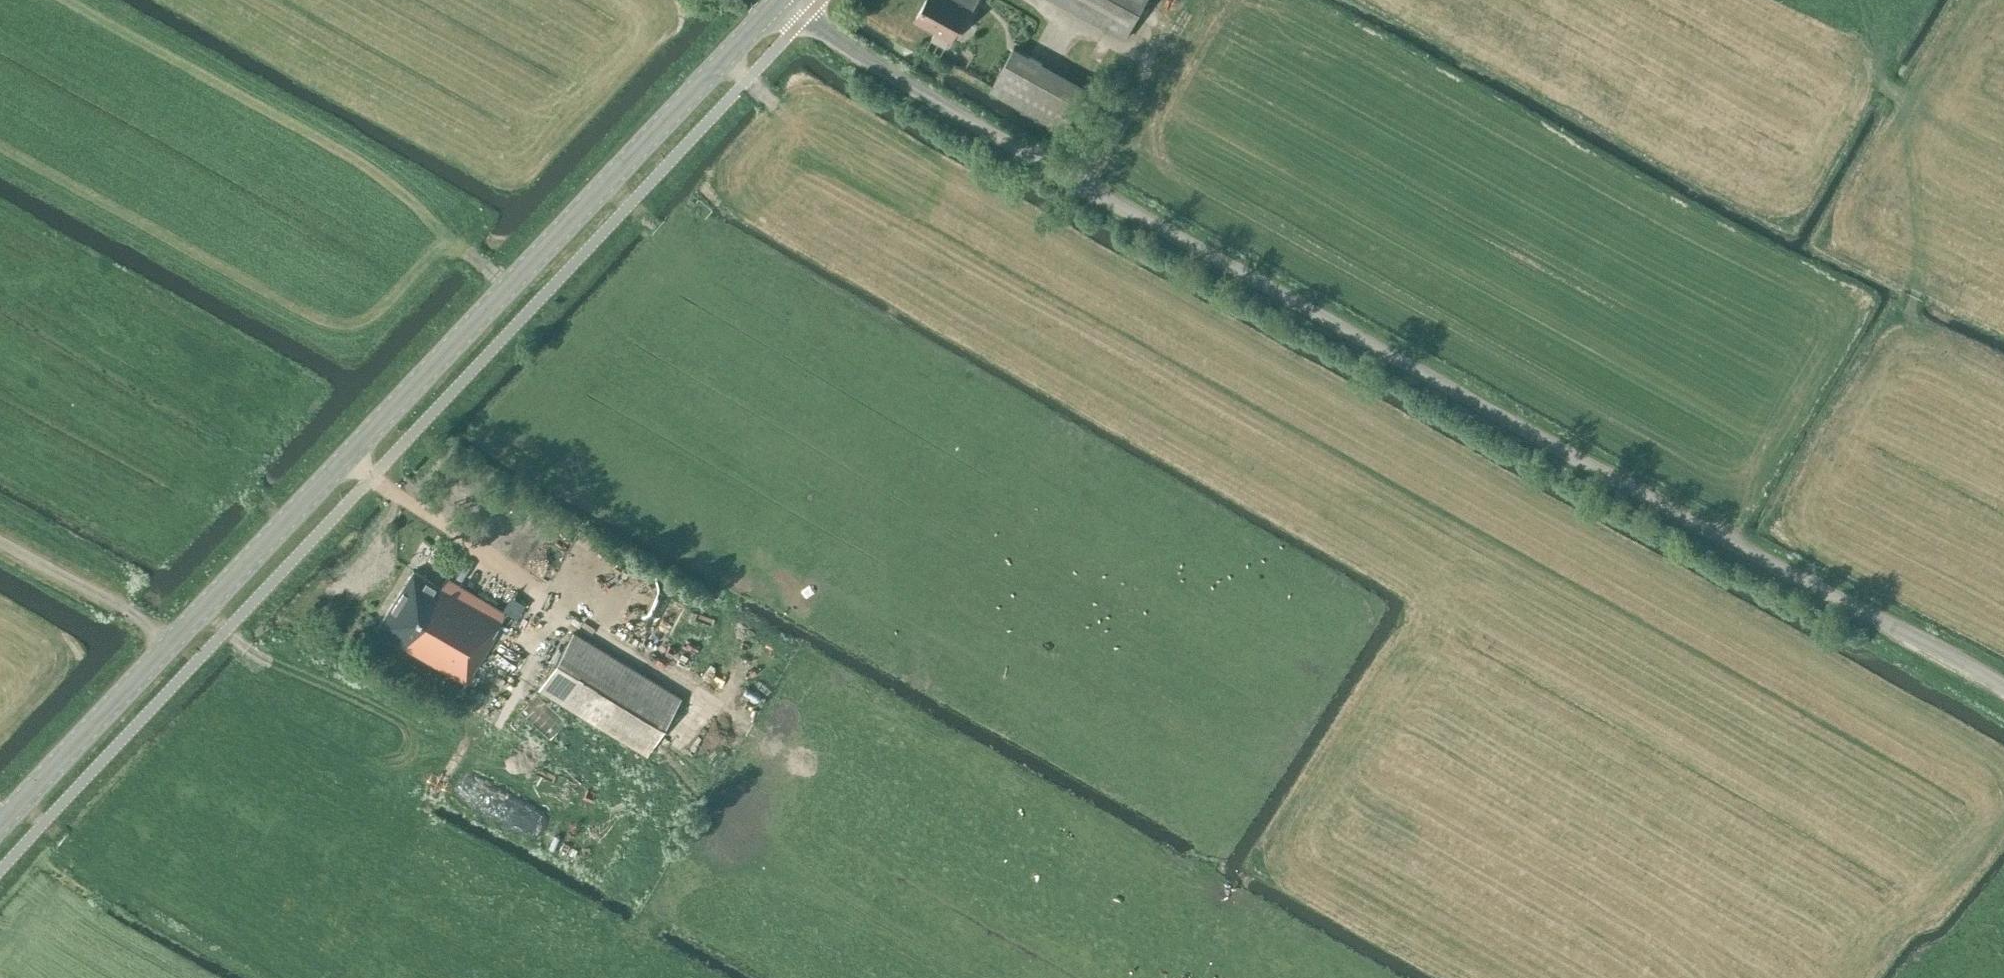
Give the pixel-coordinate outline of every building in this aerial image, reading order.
[(914,19),(951,39),(966,11),(970,13),(978,0),(924,0),(914,19)] [(1123,39),(1145,0),(1055,0),(1123,39)] [(1013,47),(990,89),(1064,130),(1087,88),(1013,47)] [(451,556),(435,545),(426,559),(443,569),(451,556)] [(373,628),(464,681),(503,612),(445,576),(439,585),(408,566),(373,628)] [(529,630),(539,635),(548,620),(538,614),(529,630)] [(679,698),(654,682),(572,632),(537,688),(645,754),(679,698)]
